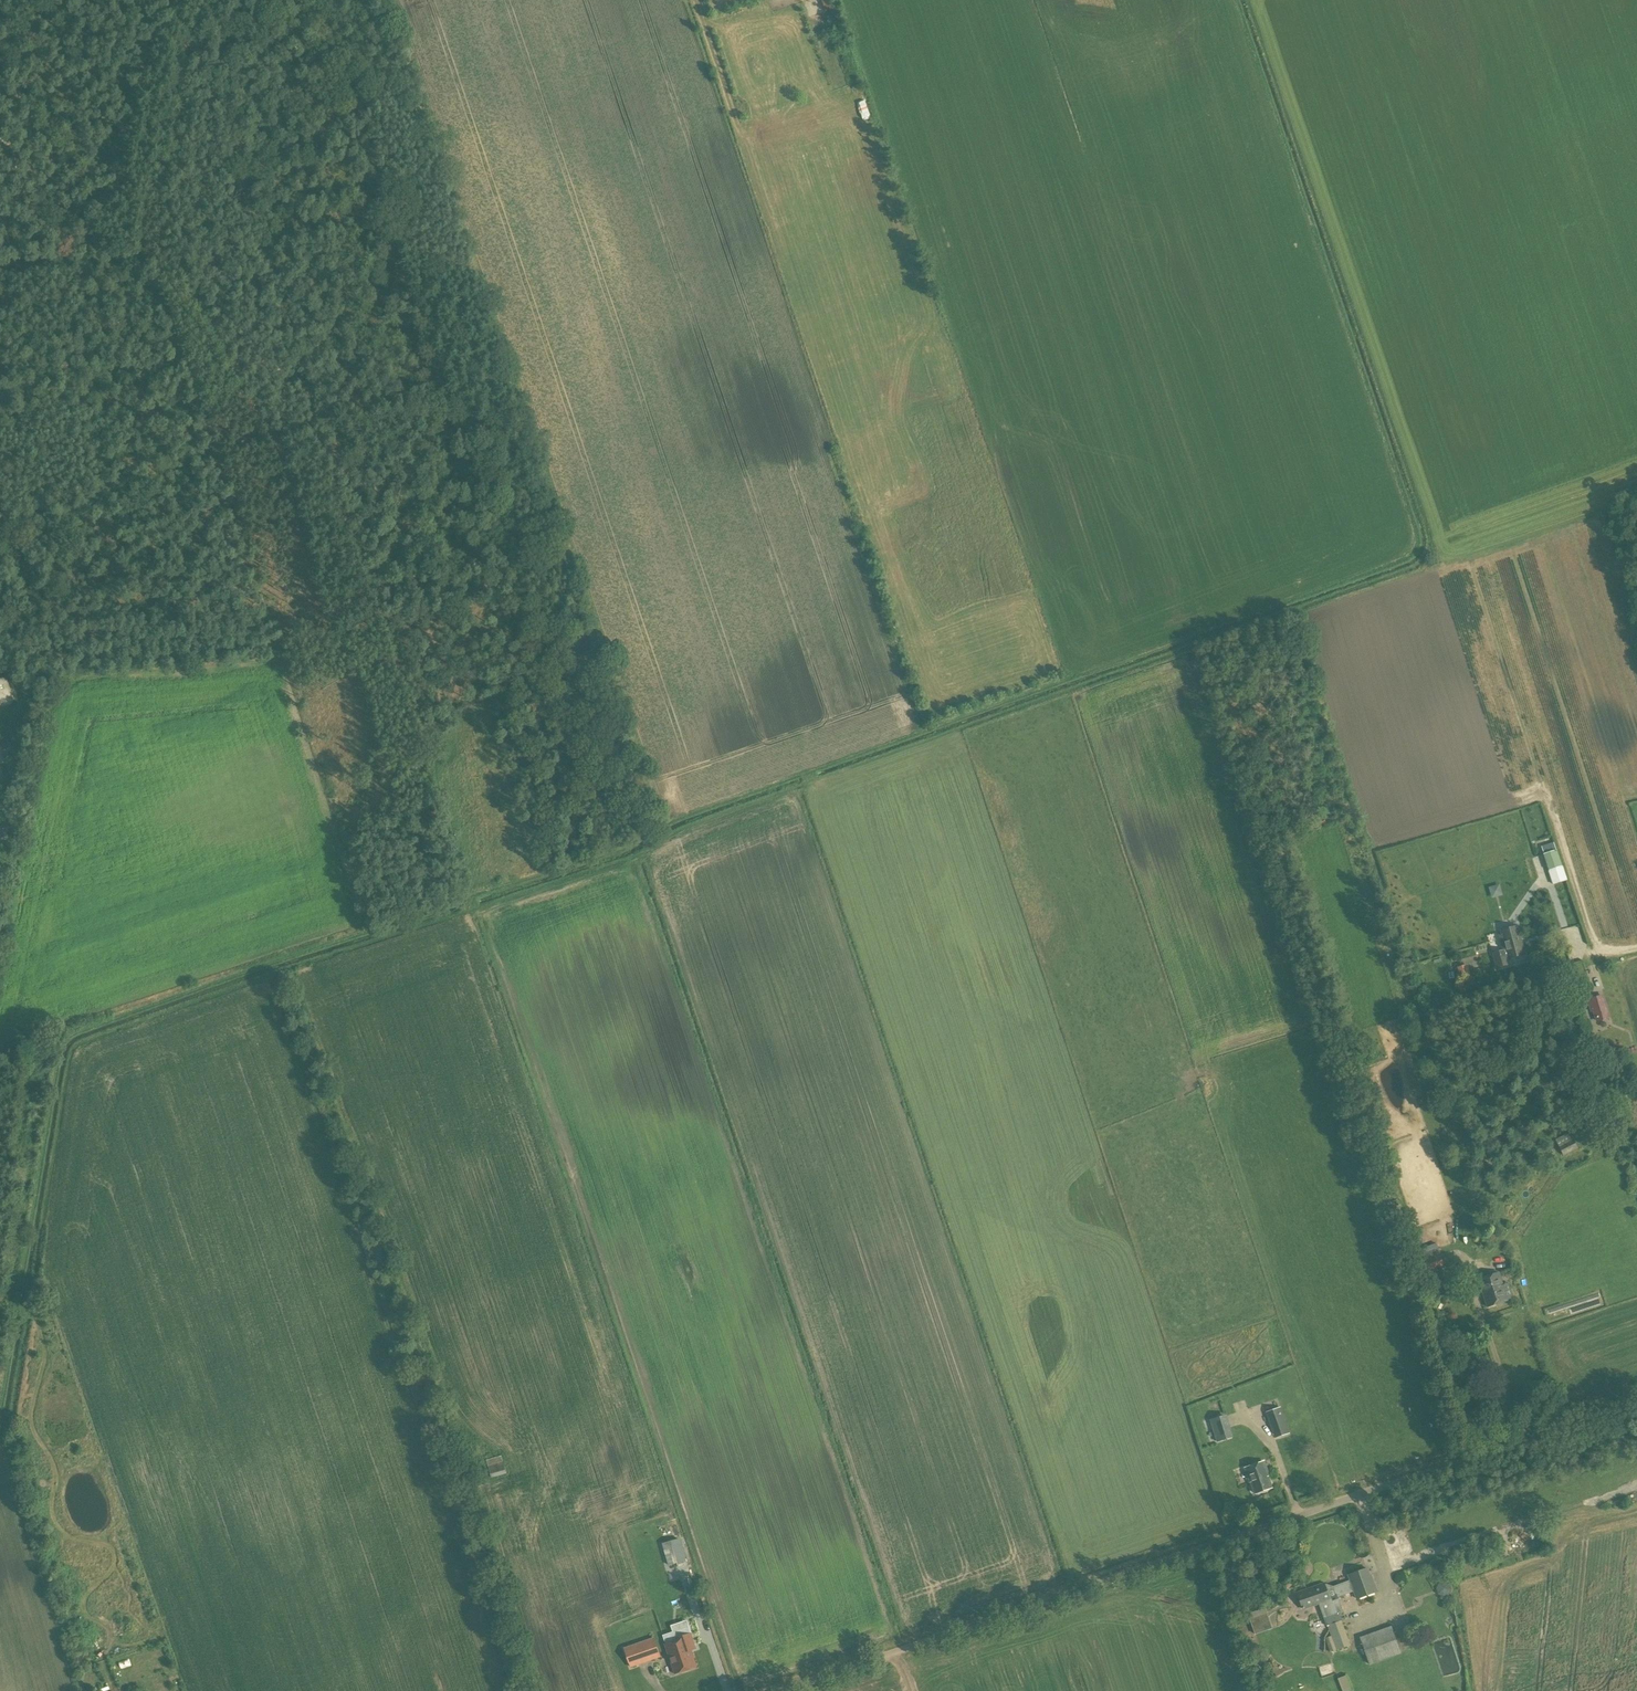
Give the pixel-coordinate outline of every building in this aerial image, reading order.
[(8,738),(0,741),(3,750),(11,747),(8,738)] [(1553,883),(1567,879),(1556,850),(1543,854),(1553,883)] [(1496,969),(1509,965),(1507,959),(1525,954),(1518,926),(1502,930),(1503,935),(1500,936),(1502,944),(1504,950),(1492,953),(1496,969)] [(1466,965),(1456,968),(1457,969),(1459,978),(1469,975),(1466,965)] [(1596,1021),(1609,1017),(1602,995),(1589,999),(1596,1021)] [(1522,1049),(1534,1047),(1532,1037),(1520,1039),(1522,1049)] [(1571,1103),(1583,1097),(1577,1086),(1565,1093),(1571,1103)] [(1563,1156),(1578,1149),(1573,1138),(1558,1145),(1563,1156)] [(1444,1268),(1438,1248),(1413,1256),(1418,1274),(1429,1270),(1436,1290),(1451,1285),(1446,1268),(1444,1268)] [(1488,1307),(1508,1301),(1500,1272),(1479,1278),(1488,1307)] [(1217,1442),(1233,1437),(1227,1415),(1210,1420),(1217,1442)] [(1273,1423),(1278,1437),(1287,1434),(1282,1420),(1273,1423)] [(503,1462),(488,1466),(488,1467),(482,1468),(484,1472),(489,1471),(491,1478),(507,1474),(504,1462),(503,1462)] [(1272,1489),(1267,1476),(1268,1475),(1264,1462),(1245,1468),(1250,1482),(1251,1482),(1255,1494),(1272,1489)] [(668,1566),(686,1561),(679,1539),(662,1544),(668,1566)] [(1335,1588),(1337,1594),(1337,1596),(1354,1590),(1357,1599),(1377,1592),(1373,1579),(1371,1580),(1367,1569),(1350,1575),(1352,1581),(1335,1588)] [(1444,1581),(1438,1583),(1436,1589),(1438,1595),(1443,1597),(1449,1595),(1452,1590),(1449,1584),(1444,1581)] [(1337,1594),(1335,1588),(1327,1590),(1325,1584),(1307,1590),(1297,1594),(1303,1609),(1320,1603),(1326,1619),(1338,1615),(1331,1597),(1337,1594)] [(1255,1634),(1272,1629),(1263,1601),(1246,1607),(1255,1634)] [(1338,1615),(1326,1619),(1338,1650),(1350,1646),(1339,1614),(1338,1615)] [(1369,1665),(1401,1654),(1391,1626),(1360,1637),(1369,1665)] [(1330,1652),(1336,1650),(1331,1636),(1325,1638),(1330,1652)] [(631,1667),(660,1657),(654,1638),(624,1648),(631,1667)] [(697,1667),(692,1653),(687,1655),(686,1652),(669,1657),(675,1674),(697,1667)] [(1352,1690),(1346,1676),(1337,1679),(1342,1690),(1350,1690),(1352,1690)]
